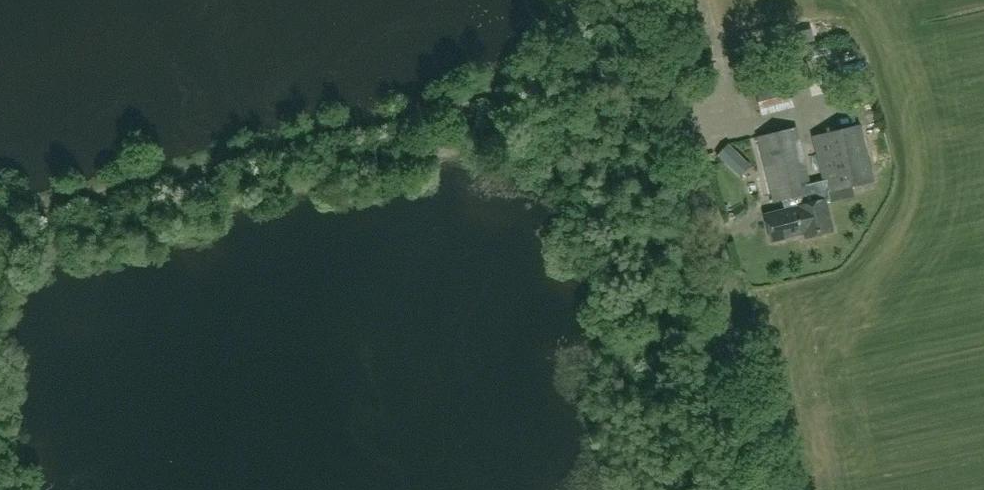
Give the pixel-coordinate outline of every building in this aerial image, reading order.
[(787,80),(755,89),(761,112),(793,104),(787,80)] [(796,126),(757,136),(774,203),(783,200),(786,209),(765,214),(772,241),(805,233),(806,236),(833,229),(826,200),(829,199),(827,191),(873,179),(859,124),(813,136),(824,180),(810,184),(796,126)] [(745,176),(757,165),(736,143),(724,155),(745,176)]
